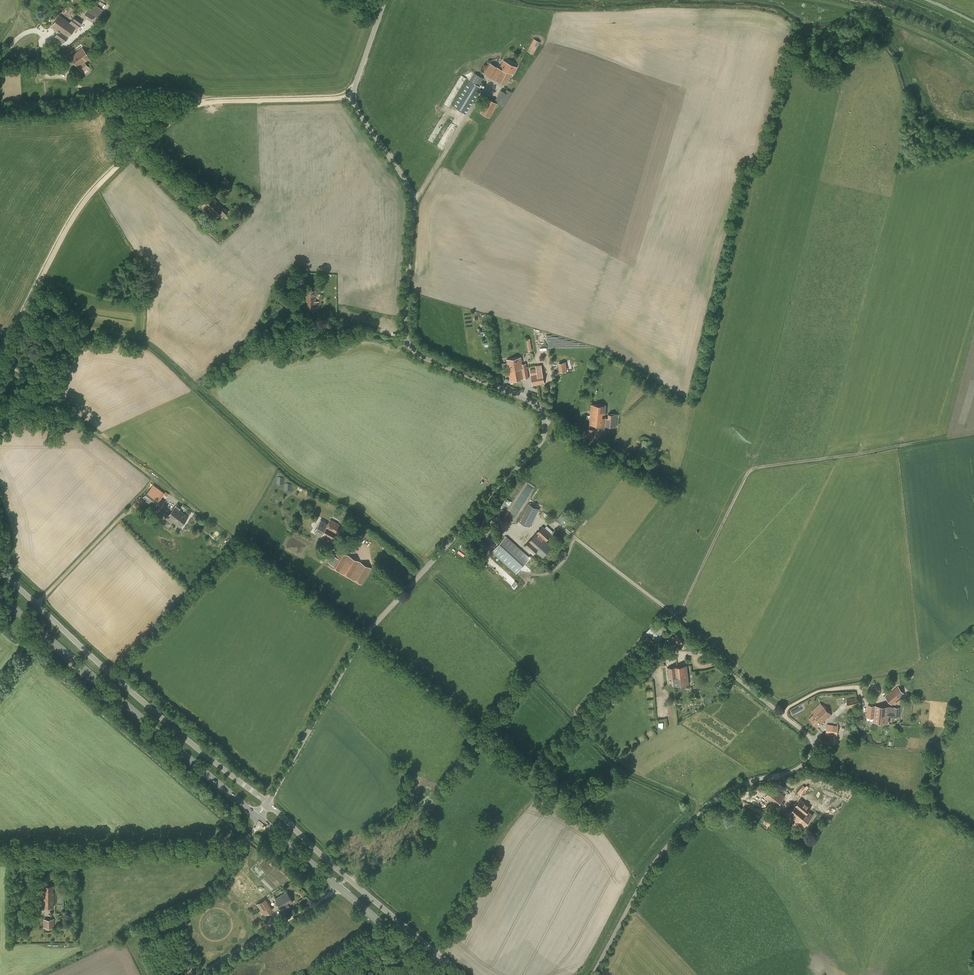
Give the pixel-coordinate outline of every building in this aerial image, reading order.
[(87,16),(86,17),(94,23),(106,5),(100,1),(97,5),(92,2),(84,14),(87,16)] [(56,33),(57,34),(55,36),(64,43),(75,27),(78,29),(82,22),(74,16),(70,22),(59,15),(51,26),(58,30),(56,33)] [(534,39),(527,51),(533,54),(540,42),(534,39)] [(70,57),(78,67),(90,58),(82,48),(70,57)] [(489,63),(484,73),(506,85),(512,73),(513,74),(517,67),(503,60),(499,68),(489,63)] [(62,72),(62,63),(53,63),(54,72),(62,72)] [(474,73),(470,80),(453,107),(465,114),(481,88),(479,86),(483,78),(474,73)] [(499,105),(500,102),(505,105),(512,92),(506,89),(505,92),(500,90),(494,101),(487,98),(480,112),(490,118),(497,104),(499,105)] [(176,178),(171,185),(182,194),(187,187),(176,178)] [(227,212),(211,196),(210,197),(210,196),(203,203),(203,204),(202,205),(214,217),(220,211),(224,215),(227,212)] [(304,290),(303,307),(319,308),(319,301),(316,301),(316,295),(317,295),(317,290),(304,290)] [(522,357),(507,359),(507,364),(503,365),(504,370),(508,369),(509,372),(514,371),(514,369),(527,368),(526,363),(523,364),(522,357)] [(558,364),(560,373),(567,372),(565,362),(558,364)] [(533,371),(532,370),(530,370),(533,386),(545,384),(543,369),(542,365),(536,366),(537,370),(533,371)] [(514,371),(509,372),(510,381),(529,378),(527,368),(514,369),(514,371)] [(606,414),(606,405),(591,404),(589,424),(616,427),(617,414),(609,414),(608,418),(602,417),(603,414),(606,414)] [(586,429),(585,439),(593,440),(594,429),(586,429)] [(651,441),(644,439),(640,454),(648,456),(651,441)] [(152,488),(155,491),(155,490),(165,498),(169,494),(155,484),(152,482),(150,485),(153,487),(152,488)] [(142,498),(158,510),(165,500),(149,488),(142,498)] [(133,505),(137,509),(140,506),(139,504),(143,500),(140,497),(135,501),(136,502),(133,505)] [(179,522),(176,525),(180,527),(188,517),(179,509),(182,506),(177,503),(169,513),(172,515),(173,514),(177,517),(176,517),(179,520),(178,521),(179,522)] [(518,521),(530,527),(540,509),(528,503),(518,521)] [(565,510),(557,519),(562,523),(570,514),(565,510)] [(167,517),(176,525),(179,522),(178,521),(179,520),(176,517),(177,517),(173,514),(172,515),(169,513),(167,517)] [(330,519),(328,523),(321,519),(314,532),(321,536),(320,538),(323,539),(324,537),(333,541),(342,525),(330,519)] [(533,555),(537,551),(542,557),(552,546),(546,541),(552,535),(543,526),(524,546),(533,555)] [(210,536),(215,540),(219,534),(215,531),(210,536)] [(469,542),(483,554),(490,546),(476,534),(469,542)] [(492,552),(516,574),(531,558),(507,536),(492,552)] [(225,548),(229,551),(235,543),(232,540),(225,548)] [(332,554),(327,561),(329,562),(330,563),(328,566),(338,571),(339,572),(350,578),(362,585),(372,569),(360,562),(349,555),(338,550),(334,555),(332,554)] [(668,631),(662,626),(660,629),(654,623),(646,632),(658,642),(668,631)] [(682,629),(672,636),(677,645),(687,638),(682,629)] [(648,636),(642,642),(648,647),(654,641),(648,636)] [(676,677),(673,678),(674,686),(689,684),(687,665),(675,667),(676,677)] [(668,678),(673,678),(676,677),(675,667),(667,667),(668,678)] [(892,705),(905,694),(907,693),(902,687),(900,689),(898,686),(885,697),(892,705)] [(835,706),(843,704),(847,703),(848,708),(857,707),(856,697),(847,699),(846,698),(834,700),(835,706)] [(809,719),(817,727),(828,717),(828,718),(832,715),(820,703),(812,711),(814,714),(809,719)] [(874,718),(874,722),(887,723),(888,717),(898,718),(899,707),(868,705),(867,717),(874,718)] [(833,736),(833,737),(837,738),(837,736),(837,737),(839,726),(830,725),(829,727),(827,727),(826,735),(833,736)] [(785,796),(774,786),(764,797),(776,807),(785,796)] [(838,797),(833,805),(837,807),(843,799),(838,797)] [(793,818),(791,821),(796,825),(798,822),(803,827),(813,815),(809,811),(811,807),(808,805),(801,799),(788,814),(793,818)] [(53,885),(43,885),(43,891),(42,891),(42,907),(54,907),(54,892),(53,892),(53,885)] [(287,891),(275,899),(283,912),(291,907),(289,904),(293,901),(287,891)] [(266,898),(256,904),(255,905),(257,906),(262,914),(263,916),(273,910),(266,898)] [(54,919),(43,919),(43,927),(54,927),(54,919)]
